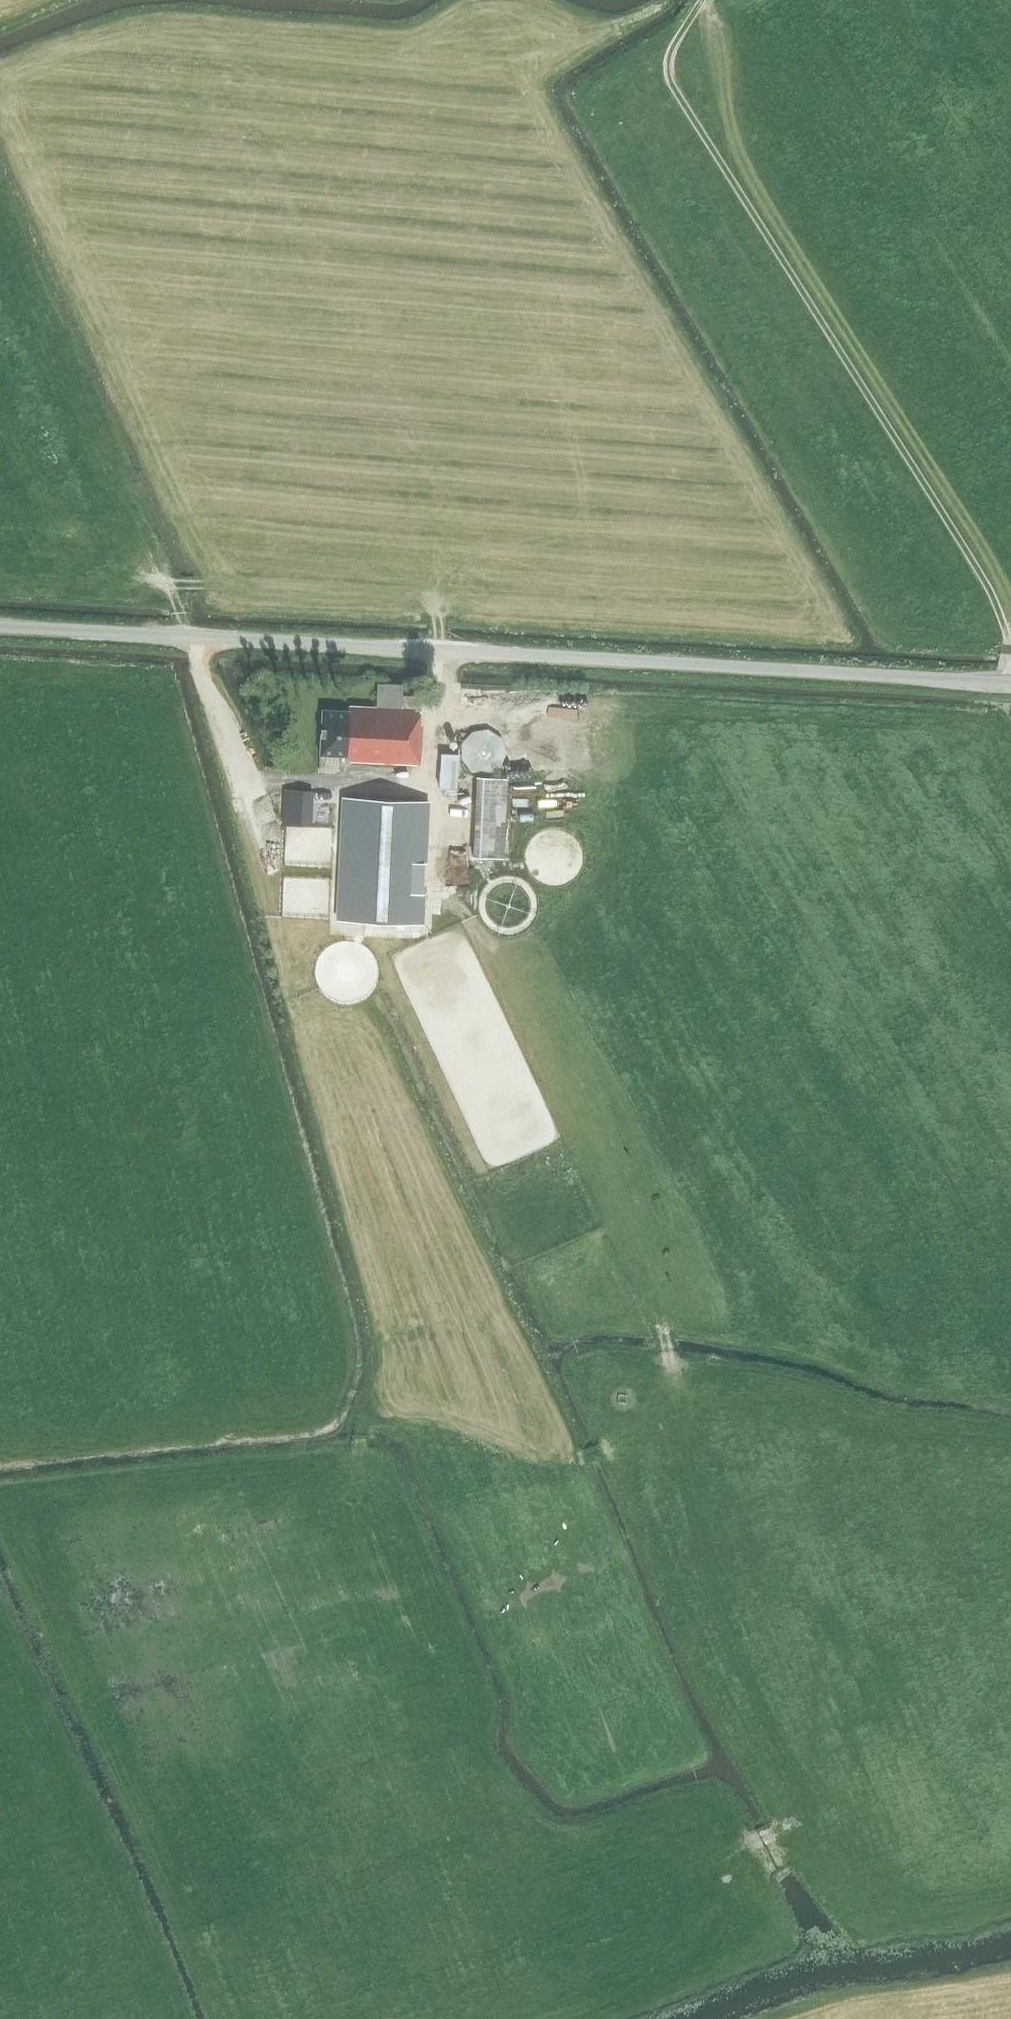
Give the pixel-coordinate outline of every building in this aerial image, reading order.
[(377,688),(376,707),(348,706),(347,710),(321,709),(319,754),(345,755),(345,760),(420,763),(422,725),(419,725),(420,709),(420,696),(402,695),(403,689),(377,688)] [(499,766),(505,752),(499,737),(487,729),(472,731),(462,743),(462,758),(471,770),(486,774),(499,766)] [(441,756),(438,800),(456,801),(457,756),(441,756)] [(307,775),(307,800),(321,801),(321,775),(307,775)] [(476,777),(471,855),(502,857),(506,778),(476,777)] [(283,823),(301,824),(302,789),(284,788),(283,823)] [(420,924),(426,802),(345,798),(339,920),(420,924)]
